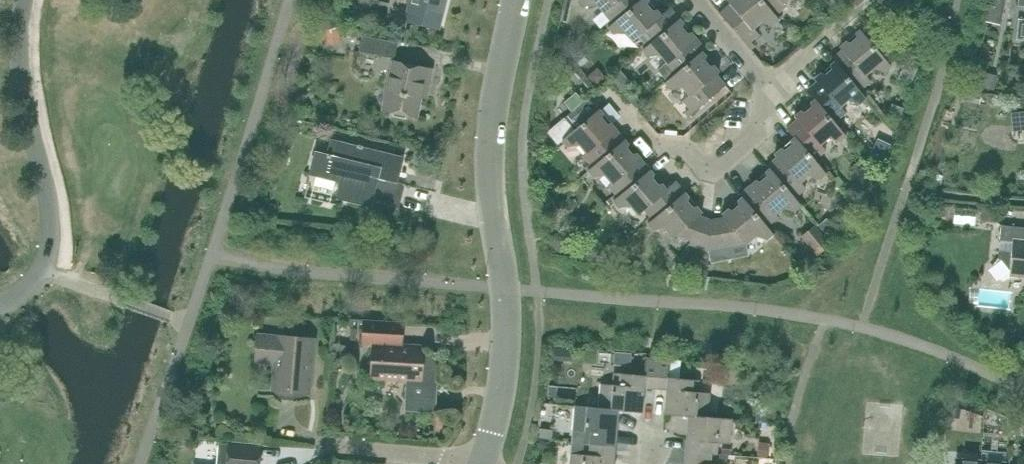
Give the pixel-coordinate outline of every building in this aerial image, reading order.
[(404,17),(441,26),(447,0),(409,0),(404,17)] [(585,6),(596,4),(610,20),(605,24),(608,28),(641,0),(580,0),(585,6)] [(660,15),(648,0),(641,0),(608,28),(613,34),(624,32),(633,42),(639,36),(644,43),(640,47),(643,50),(679,19),(670,7),(660,15)] [(778,20),(761,0),(728,0),(727,1),(730,4),(719,13),(750,50),(754,46),(750,41),(758,35),(753,28),(761,22),(772,26),(778,20)] [(778,20),(782,17),(778,13),(786,6),(783,3),(787,0),(761,0),(778,20)] [(702,52),(705,50),(679,19),(643,50),(648,56),(659,54),(666,62),(663,65),(670,73),(665,77),(668,80),(702,52)] [(1016,40),(1023,41),(1023,20),(1019,19),(1018,19),(1017,19),(1016,40)] [(328,49),(342,45),(344,44),(339,26),(322,32),(328,49)] [(884,72),(891,67),(860,30),(839,47),(842,50),(831,59),(834,62),(863,96),(863,95),(866,93),(862,88),(871,81),(865,75),(874,68),(884,72)] [(395,59),(398,43),(361,36),(359,52),(395,59)] [(719,72),(702,52),(668,80),(665,83),(670,89),(682,87),(689,95),(682,100),(690,109),(685,113),(688,117),(725,85),(716,75),(719,72)] [(428,87),(431,70),(392,62),(383,109),(416,116),(423,86),(428,87)] [(863,95),(863,96),(834,62),(814,79),(817,82),(806,91),(814,100),(838,127),(841,124),(837,120),(845,113),(840,107),(848,100),(859,104),(865,98),(863,95)] [(978,104),(979,93),(961,91),(960,102),(978,104)] [(599,109),(598,110),(588,98),(564,118),(574,130),(562,140),(568,147),(579,145),(586,153),(583,156),(590,164),(585,168),(588,171),(625,140),(599,109)] [(838,127),(814,100),(794,117),(797,120),(786,129),(794,138),(818,165),(821,162),(817,157),(826,151),(820,144),(828,138),(839,142),(846,136),(838,127)] [(1012,113),(1014,131),(1023,129),(1023,112),(1012,113)] [(818,165),(794,138),(774,154),(777,157),(766,166),(769,169),(798,203),(798,202),(801,200),(797,195),(805,188),(800,182),(808,175),(819,179),(826,174),(818,165)] [(397,182),(403,158),(331,140),(327,154),(316,151),(310,174),(341,182),(337,198),(370,206),(371,202),(399,208),(405,184),(397,182)] [(613,202),(650,170),(625,140),(588,171),(593,177),(604,175),(611,183),(608,186),(615,194),(611,198),(613,202)] [(798,202),(798,203),(769,169),(738,195),(741,198),(770,231),(773,228),(770,224),(778,217),(775,214),(783,207),(794,211),(801,205),(798,202)] [(675,181),(666,189),(650,170),(613,202),(619,208),(630,205),(638,215),(644,210),(650,217),(645,220),(648,224),(685,193),(675,181)] [(699,216),(702,213),(685,193),(648,224),(653,230),(665,228),(673,238),(676,235),(690,240),(689,244),(708,251),(711,220),(699,216)] [(770,231),(741,198),(721,215),(724,218),(711,220),(708,251),(729,247),(728,243),(744,241),(746,244),(756,236),(767,240),(773,234),(770,231)] [(952,224),(974,225),(975,208),(953,207),(952,224)] [(1001,225),(999,241),(1015,243),(1014,252),(998,250),(997,259),(992,267),(994,276),(1003,280),(1012,276),(1012,277),(1013,277),(1013,274),(1023,275),(1023,228),(1001,225)] [(801,237),(818,257),(830,245),(814,226),(801,237)] [(548,241),(547,242),(548,243),(553,250),(561,243),(557,238),(552,238),(548,241)] [(401,345),(403,323),(363,321),(361,344),(372,345),(370,378),(406,380),(405,410),(435,412),(438,353),(423,352),(424,347),(401,345)] [(309,392),(313,340),(259,335),(256,361),(275,363),(273,389),(309,392)] [(655,389),(658,358),(645,357),(644,375),(614,373),(613,385),(601,384),(599,408),(618,410),(642,412),(644,388),(655,389)] [(669,377),(670,359),(658,358),(655,389),(666,390),(664,414),(688,416),(707,417),(708,417),(710,393),(698,392),(699,380),(669,377)] [(599,408),(575,406),(572,442),(615,446),(616,435),(618,410),(599,408)] [(958,418),(959,409),(948,408),(948,417),(958,418)] [(708,417),(707,417),(688,416),(685,452),(716,454),(717,443),(729,444),(731,419),(708,417)] [(197,450),(198,442),(198,439),(185,438),(184,449),(197,450)] [(615,446),(572,442),(570,463),(614,463),(615,446)] [(260,445),(228,443),(228,444),(232,444),(230,463),(258,463),(260,445)] [(716,454),(685,452),(684,463),(715,463),(716,454)]
